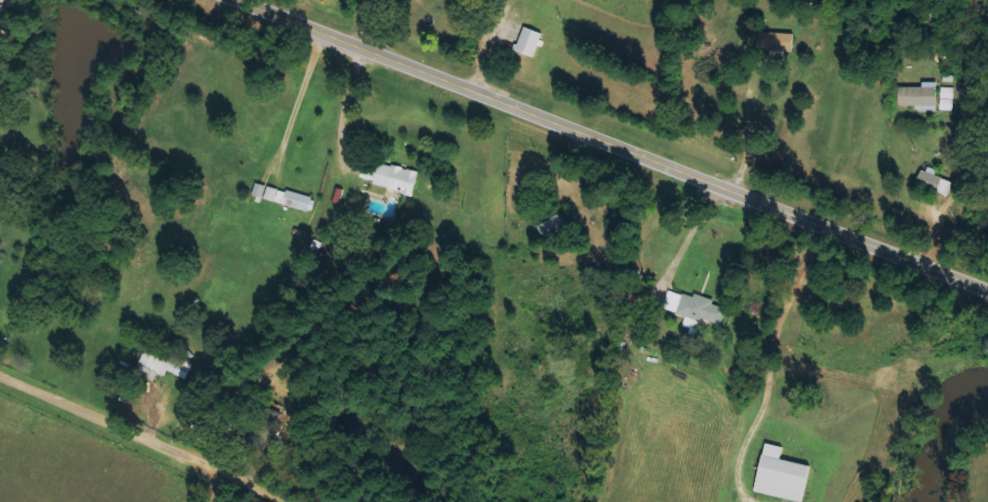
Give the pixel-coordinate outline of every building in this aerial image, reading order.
[(532,58),(541,35),(522,28),(513,51),(532,58)] [(792,51),(793,34),(761,33),(761,53),(778,54),(779,51),(792,51)] [(921,88),(897,87),(897,106),(914,107),(914,110),(935,111),(936,83),(921,82),(921,88)] [(940,110),(953,111),(954,88),(941,88),(940,110)] [(416,172),(376,163),(373,175),(360,172),(359,178),(372,181),(371,186),(411,195),(416,172)] [(935,171),(920,168),(917,187),(948,194),(951,181),(934,177),(935,171)] [(254,184),(251,197),(311,213),(314,200),(254,184)] [(694,294),(693,297),(682,294),(676,313),(720,326),(725,309),(712,305),(714,301),(694,294)] [(140,366),(165,374),(166,372),(189,379),(194,363),(145,348),(140,366)] [(807,466),(778,459),(781,447),(762,443),(752,492),(798,501),(799,501),(807,466)]
